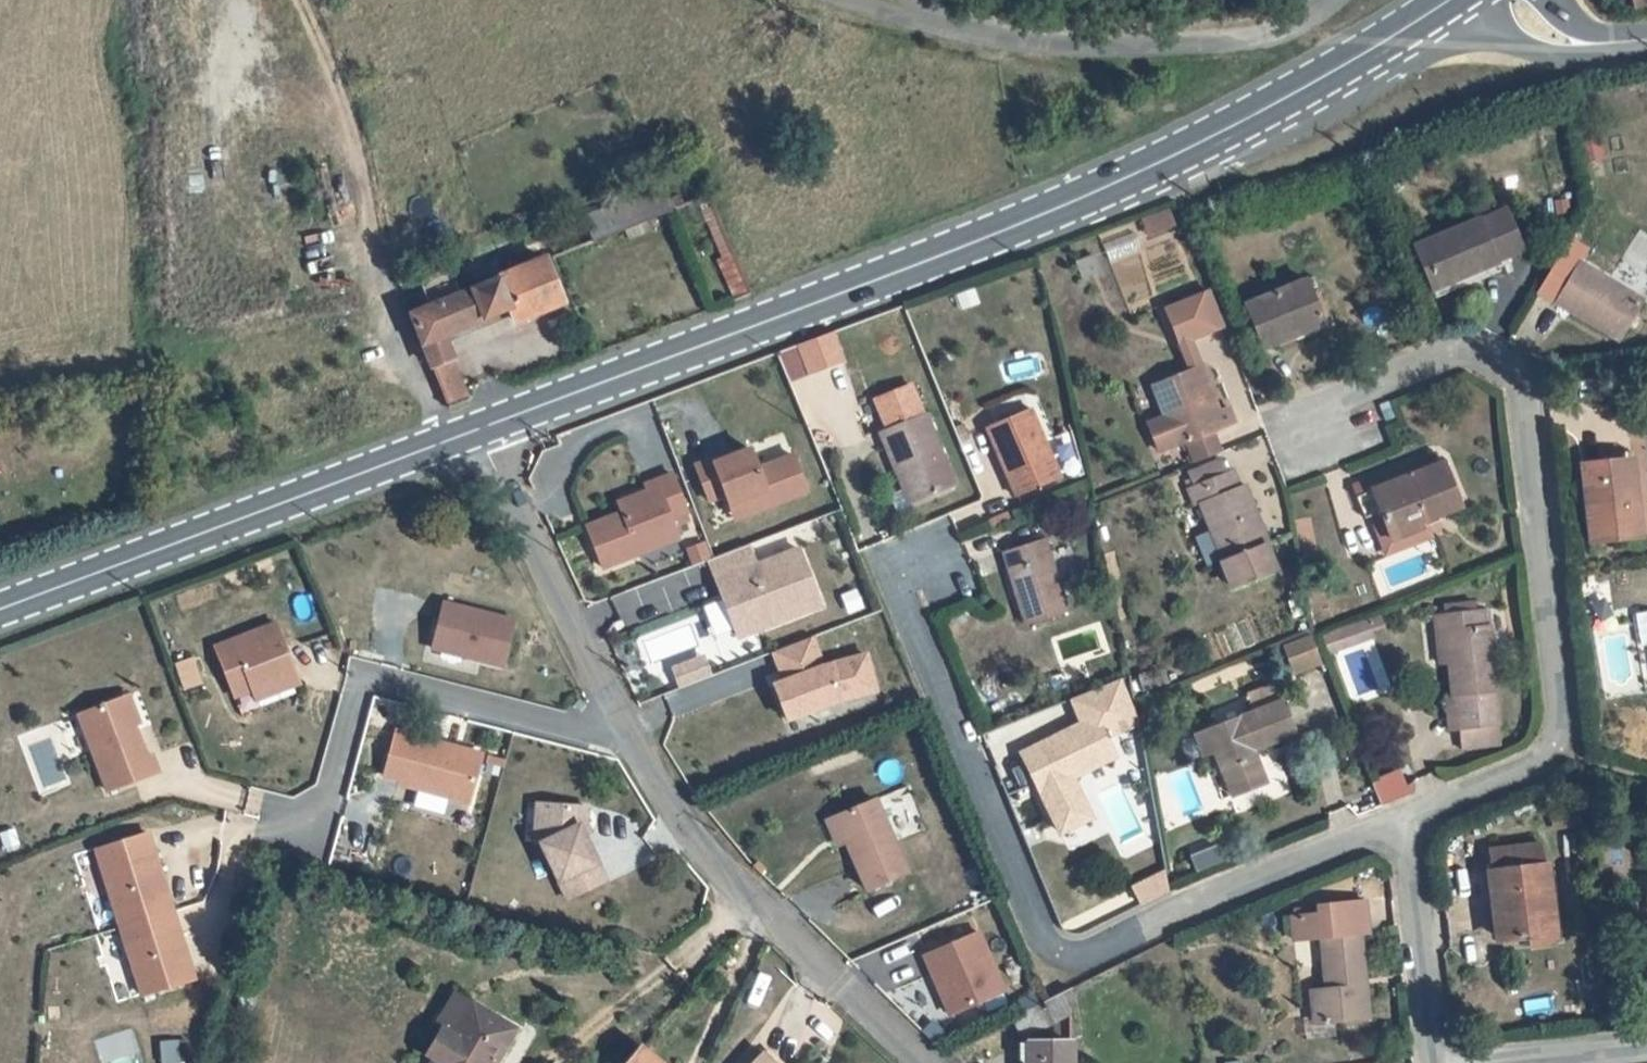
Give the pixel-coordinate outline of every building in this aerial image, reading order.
[(1641,9),(1646,8),(1646,0),(1639,0),(1641,9)] [(735,297),(747,292),(708,199),(695,205),(735,297)] [(1248,210),(1253,221),(1263,217),(1257,206),(1248,210)] [(1417,268),(1436,312),(1502,283),(1527,273),(1509,230),(1445,257),(1417,268)] [(1415,264),(1417,268),(1445,257),(1442,252),(1415,264)] [(509,323),(557,305),(539,260),(405,312),(441,406),(470,395),(447,332),(504,311),(509,323)] [(1608,361),(1617,346),(1622,338),(1631,323),(1570,285),(1546,323),(1608,361)] [(1322,299),(1314,303),(1333,345),(1303,358),(1305,364),(1343,349),(1322,299)] [(1303,358),(1333,345),(1314,303),(1256,327),(1274,370),(1303,358)] [(1628,342),(1622,338),(1617,346),(1624,351),(1628,342)] [(864,376),(853,346),(799,366),(810,396),(864,376)] [(1229,429),(1219,402),(1223,401),(1215,384),(1169,402),(1182,435),(1163,442),(1174,470),(1199,460),(1224,451),(1248,442),(1241,424),(1229,429)] [(1016,496),(1061,478),(1032,408),(988,426),(1016,496)] [(882,432),(911,501),(956,484),(928,414),(882,432)] [(1232,471),(1224,451),(1199,460),(1207,481),(1232,471)] [(779,462),(742,476),(741,473),(723,479),(736,514),(751,508),(755,518),(774,511),(778,522),(832,502),(820,470),(787,482),(779,462)] [(1614,469),(1615,477),(1622,529),(1634,528),(1626,468),(1614,469)] [(1634,528),(1622,529),(1615,477),(1575,482),(1585,563),(1637,556),(1634,528)] [(1207,496),(1210,505),(1239,492),(1236,484),(1207,496)] [(1430,484),(1394,497),(1398,506),(1433,492),(1430,484)] [(645,514),(649,524),(612,538),(628,579),(665,565),(661,555),(700,541),(696,530),(713,524),(699,487),(682,493),(684,500),(645,514)] [(1214,523),(1237,580),(1245,607),(1291,589),(1282,565),(1277,548),(1258,504),(1251,506),(1245,490),(1239,492),(1210,505),(1200,508),(1207,525),(1214,523)] [(1433,492),(1398,506),(1394,497),(1394,495),(1345,514),(1357,547),(1366,544),(1376,540),(1382,559),(1414,546),(1417,552),(1421,550),(1456,536),(1438,490),(1433,492)] [(1427,565),(1421,550),(1417,552),(1414,546),(1382,559),(1376,540),(1366,544),(1381,583),(1427,565)] [(661,555),(665,565),(704,551),(700,541),(661,555)] [(773,558),(734,573),(762,649),(844,619),(823,563),(781,579),(773,558)] [(1017,571),(1042,646),(1085,632),(1060,558),(1017,571)] [(920,573),(928,606),(976,595),(969,562),(920,573)] [(525,665),(536,620),(465,603),(453,648),(525,665)] [(1373,639),(1367,618),(1322,631),(1329,652),(1373,639)] [(316,672),(298,622),(237,644),(256,695),(316,672)] [(1309,633),(1280,642),(1290,673),(1319,664),(1309,633)] [(1441,728),(1443,760),(1493,758),(1490,656),(1482,657),(1481,639),(1439,640),(1440,659),(1444,659),(1445,694),(1447,727),(1441,728)] [(1444,659),(1440,659),(1439,640),(1432,641),(1435,694),(1445,694),(1444,659)] [(1346,658),(1352,674),(1385,662),(1382,654),(1394,650),(1391,641),(1346,658)] [(807,682),(812,680),(816,691),(801,697),(814,731),(862,714),(901,704),(892,669),(849,679),(838,649),(800,664),(807,682)] [(674,685),(708,674),(702,654),(668,665),(674,685)] [(215,656),(197,662),(206,689),(225,682),(215,656)] [(174,663),(182,687),(195,683),(187,658),(174,663)] [(1341,678),(1352,674),(1346,658),(1336,662),(1341,678)] [(1333,687),(1325,666),(1300,677),(1308,698),(1333,687)] [(145,697),(156,724),(161,723),(150,695),(145,697)] [(100,714),(130,791),(180,771),(173,754),(168,756),(156,724),(145,697),(100,714)] [(1042,774),(1081,854),(1111,839),(1091,799),(1136,777),(1126,757),(1154,744),(1141,700),(1093,720),(1103,745),(1042,774)] [(1266,739),(1220,758),(1228,779),(1246,824),(1278,812),(1265,778),(1309,760),(1295,724),(1291,726),(1285,711),(1259,721),(1266,739)] [(405,773),(421,778),(420,782),(490,801),(503,753),(417,729),(405,773)] [(1214,785),(1228,779),(1220,758),(1206,764),(1214,785)] [(1402,767),(1371,776),(1378,802),(1410,793),(1402,767)] [(600,823),(602,805),(567,802),(561,841),(589,900),(627,882),(600,823)] [(895,814),(855,831),(867,858),(889,906),(928,888),(895,814)] [(857,861),(867,858),(855,831),(846,835),(857,861)] [(131,846),(139,868),(126,873),(166,994),(218,977),(171,833),(131,846)] [(139,868),(131,846),(118,850),(126,873),(139,868)] [(1503,873),(1505,894),(1555,889),(1553,867),(1503,873)] [(1163,871),(1129,879),(1134,899),(1167,891),(1163,871)] [(1560,888),(1555,889),(1505,894),(1498,894),(1500,917),(1511,916),(1515,964),(1565,960),(1560,888)] [(1504,965),(1515,964),(1511,916),(1500,917),(1504,965)] [(1336,930),(1337,937),(1340,961),(1347,1013),(1330,1015),(1333,1046),(1389,1039),(1379,956),(1387,954),(1383,922),(1336,930)] [(1337,937),(1310,941),(1313,965),(1340,961),(1337,937)] [(1000,947),(947,968),(970,1027),(1023,1006),(1000,947)] [(1095,1034),(1094,1007),(1060,1021),(1047,1027),(1056,1049),(1095,1034)] [(479,1011),(461,1045),(470,1048),(488,1015),(479,1011)] [(470,1048),(461,1045),(456,1041),(444,1062),(520,1062),(533,1039),(488,1015),(470,1048)]
